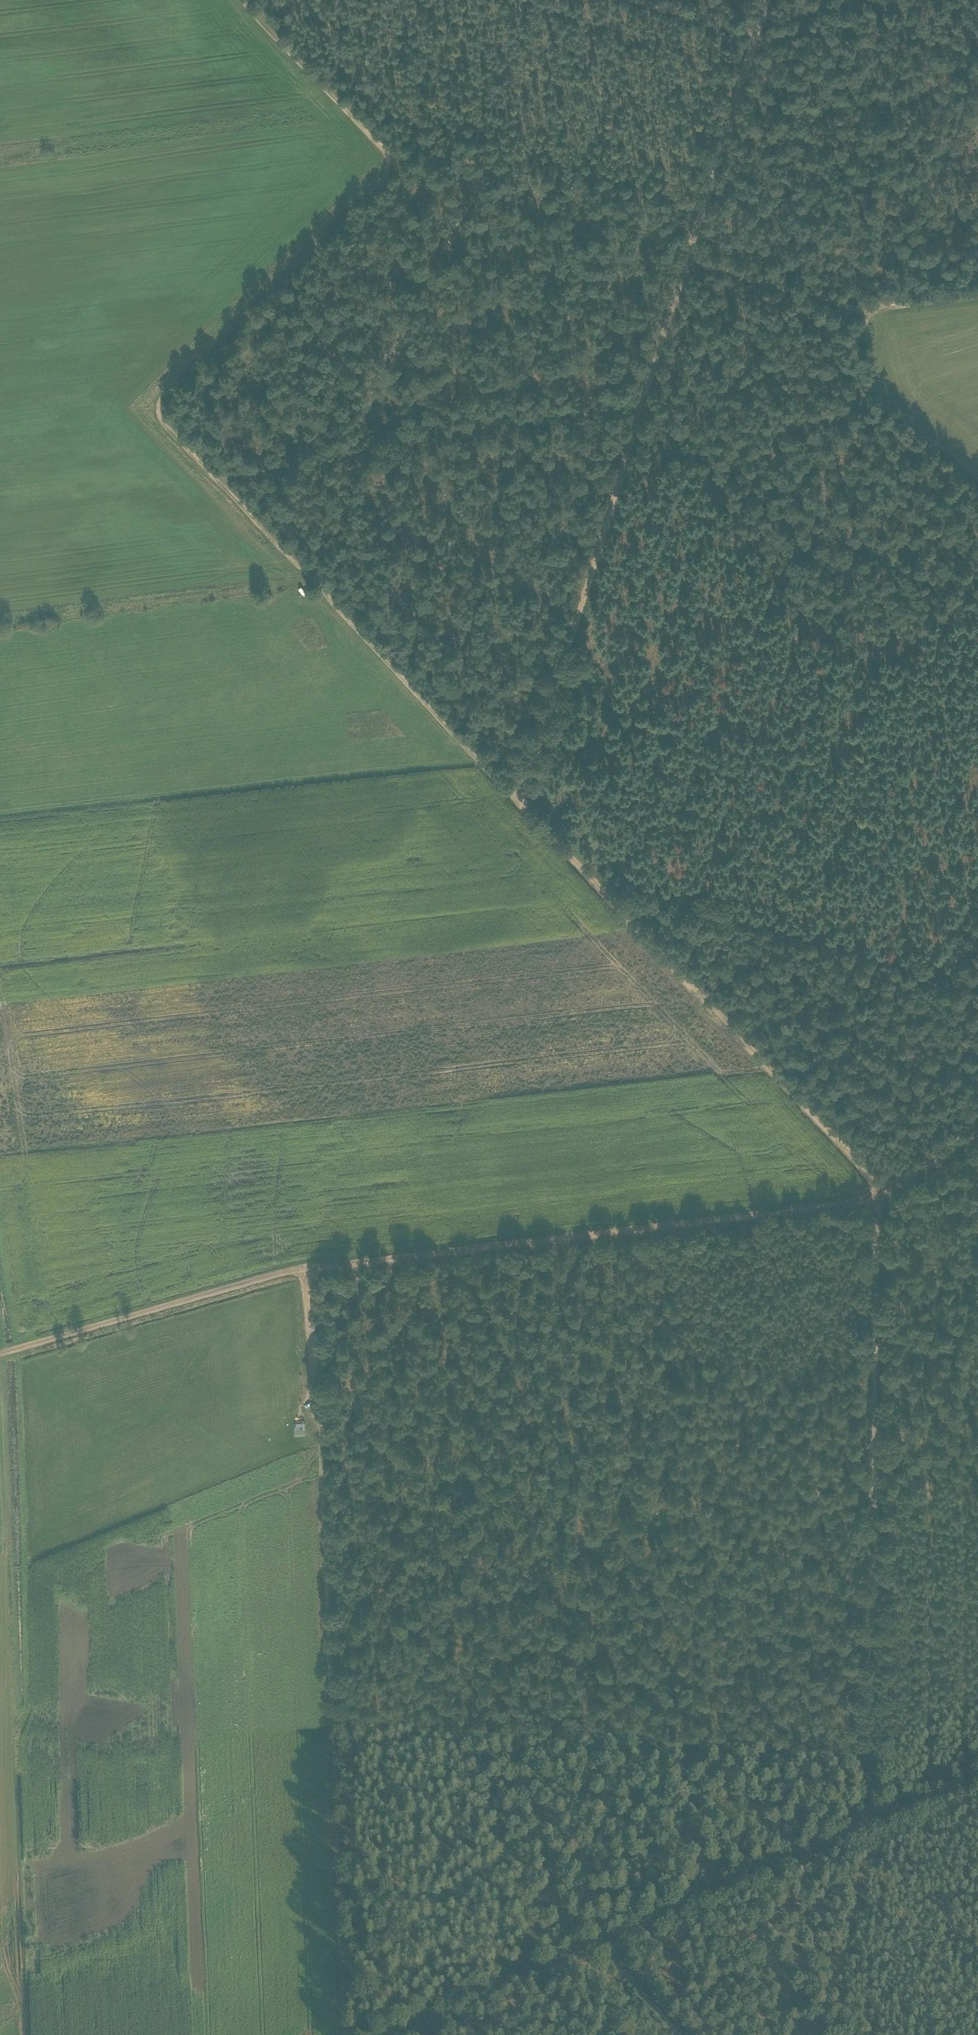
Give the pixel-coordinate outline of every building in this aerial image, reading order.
[(305,1422),(294,1423),(295,1435),(305,1435),(305,1422)]
